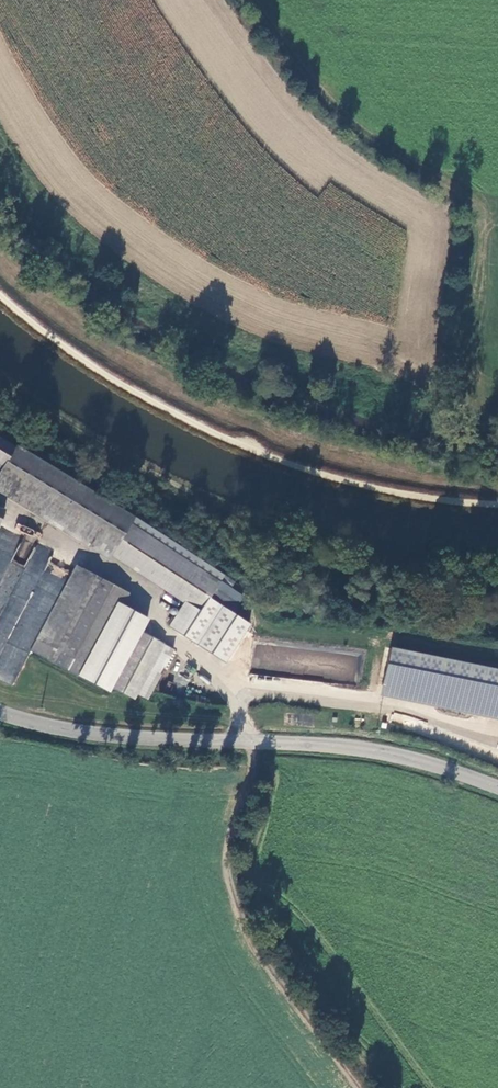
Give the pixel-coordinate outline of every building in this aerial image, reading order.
[(0,438),(0,461),(3,463),(13,446),(0,438)] [(13,446),(3,463),(0,467),(0,480),(196,607),(216,577),(13,446)] [(62,650),(98,577),(75,565),(39,639),(62,650)] [(125,590),(98,577),(62,650),(89,663),(125,590)] [(381,697),(497,719),(497,668),(390,647),(381,697)]
